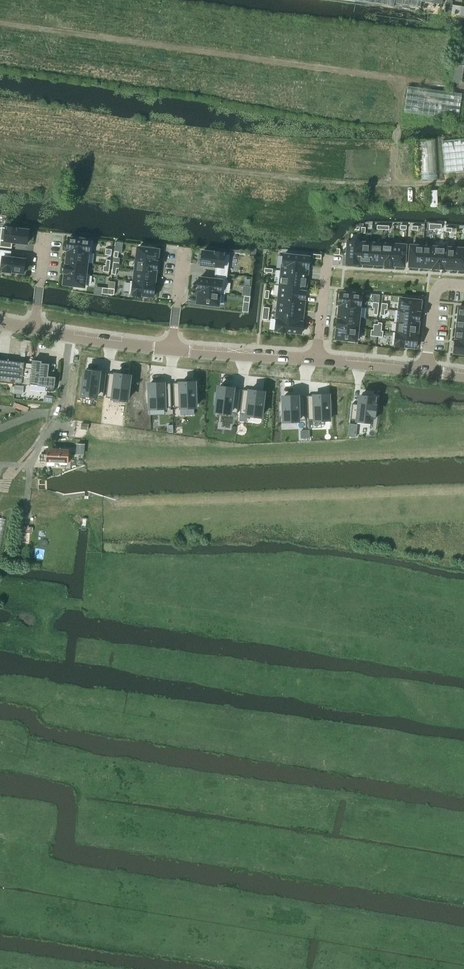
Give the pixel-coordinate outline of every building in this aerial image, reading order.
[(463,65),(463,57),(456,56),(455,65),(463,65)] [(407,86),(404,112),(458,120),(461,94),(407,86)] [(445,173),(463,171),(463,139),(442,141),(445,173)] [(0,241),(0,247),(12,248),(12,242),(27,244),(29,231),(15,229),(16,228),(9,227),(9,228),(2,227),(0,241)] [(69,238),(67,250),(68,250),(92,253),(93,241),(69,238)] [(360,242),(348,241),(346,263),(359,264),(359,263),(360,243),(360,242)] [(371,244),(360,243),(359,263),(370,264),(371,244)] [(382,244),(371,244),(370,264),(381,265),(382,244)] [(393,245),(382,244),(381,265),(385,265),(385,266),(391,266),(393,245)] [(393,245),(391,266),(392,266),(392,265),(404,266),(405,246),(393,245)] [(423,247),(410,246),(409,266),(422,267),(423,247)] [(434,248),(423,247),(422,267),(433,268),(434,248)] [(138,248),(137,260),(158,263),(158,262),(157,262),(158,250),(138,248)] [(445,248),(434,248),(433,268),(432,269),(443,269),(443,268),(445,248)] [(455,249),(445,248),(443,268),(454,269),(455,249)] [(455,249),(454,269),(463,270),(463,249),(455,249)] [(4,270),(3,271),(10,272),(10,271),(24,273),(25,260),(10,258),(11,251),(0,250),(0,270),(4,270)] [(68,250),(67,261),(87,263),(93,264),(94,253),(92,253),(68,250)] [(202,252),(201,264),(216,266),(215,273),(227,274),(230,255),(223,254),(223,253),(216,252),(216,253),(202,252)] [(283,255),(282,270),(307,273),(308,268),(309,268),(310,257),(291,255),(292,253),(285,253),(285,255),(283,255)] [(137,260),(135,271),(155,273),(156,269),(157,269),(157,268),(158,263),(137,260)] [(65,265),(65,272),(89,275),(89,274),(86,274),(87,263),(67,261),(66,265),(65,265)] [(307,273),(281,270),(280,285),(305,288),(307,273)] [(135,271),(134,281),(154,284),(155,273),(135,271)] [(65,272),(64,284),(76,286),(76,288),(82,288),(83,286),(88,287),(89,275),(65,272)] [(199,278),(198,290),(225,293),(227,274),(215,273),(214,280),(199,278)] [(130,281),(129,294),(133,294),(133,295),(140,296),(140,295),(154,296),(155,284),(154,284),(134,281),(130,281)] [(305,288),(280,285),(278,300),(304,303),(304,299),(305,299),(306,292),(305,292),(305,288)] [(199,291),(197,303),(218,305),(220,293),(225,294),(225,293),(198,290),(198,291),(199,291)] [(340,292),(339,305),(340,305),(360,307),(361,307),(362,295),(340,292)] [(395,310),(395,311),(420,314),(420,313),(419,313),(420,301),(400,299),(399,311),(395,310)] [(304,303),(278,300),(277,315),(302,318),(304,303)] [(340,305),(339,315),(359,318),(360,307),(340,305)] [(395,311),(394,321),(418,324),(418,320),(419,320),(420,314),(395,311)] [(302,318),(277,315),(275,330),(279,331),(279,332),(286,332),(301,333),(302,323),(301,323),(302,318)] [(337,320),(337,326),(358,328),(359,318),(339,315),(338,320),(337,320)] [(394,321),(394,322),(398,322),(397,333),(417,335),(418,324),(394,321)] [(337,327),(336,339),(348,340),(348,342),(354,343),(355,341),(356,341),(358,328),(337,326),(336,327),(337,327)] [(456,340),(463,341),(463,330),(457,329),(456,340)] [(393,332),(392,345),(396,345),(396,346),(403,347),(403,346),(416,347),(418,335),(417,335),(397,333),(393,332)] [(453,353),(463,354),(463,341),(456,340),(456,341),(455,341),(453,353)] [(22,384),(30,385),(31,375),(25,374),(25,368),(32,369),(33,364),(32,364),(25,363),(0,360),(0,381),(22,384)] [(25,368),(25,374),(31,375),(30,385),(31,385),(46,386),(45,391),(54,392),(54,387),(55,377),(48,377),(49,363),(49,362),(41,361),(36,361),(33,361),(32,364),(33,364),(32,369),(25,368)] [(82,378),(81,387),(82,387),(83,388),(82,395),(98,396),(103,397),(106,373),(101,372),(94,371),(94,372),(85,371),(84,378),(83,378),(82,378)] [(109,373),(106,397),(111,398),(127,400),(128,393),(129,393),(130,393),(131,383),(130,383),(129,383),(130,376),(121,375),(114,374),(109,373)] [(148,392),(148,401),(149,401),(150,408),(166,408),(171,408),(171,383),(165,383),(158,383),(158,384),(149,384),(149,391),(148,392)] [(179,383),(173,383),(174,408),(180,407),(180,409),(180,414),(194,414),(194,409),(194,407),(196,407),(195,400),(197,400),(197,390),(196,390),(195,390),(195,383),(194,383),(185,383),(179,383)] [(15,385),(14,393),(21,394),(22,386),(15,385)] [(216,394),(215,404),(216,404),(216,411),(232,413),(237,414),(240,389),(235,388),(228,388),(219,387),(218,394),(217,394),(216,394)] [(243,389),(240,414),(245,414),(261,416),(262,409),(263,410),(264,410),(265,400),(264,400),(263,400),(264,392),(255,391),(248,390),(243,389)] [(313,396),(307,396),(308,420),(313,420),(330,420),(329,413),(330,413),(331,413),(331,403),(330,403),(329,403),(329,395),(319,396),(319,395),(313,396)] [(282,404),(282,414),(283,414),(284,421),(300,421),(305,420),(305,396),(299,396),(292,396),(292,397),(283,397),(283,404),(282,404)] [(352,404),(350,420),(356,420),(372,422),(373,415),(374,415),(375,406),(374,405),(375,398),(365,397),(359,396),(358,404),(352,404)] [(77,444),(76,454),(84,455),(85,444),(77,444)] [(47,461),(47,462),(68,463),(69,450),(47,449),(47,455),(41,454),(41,461),(47,461)]
